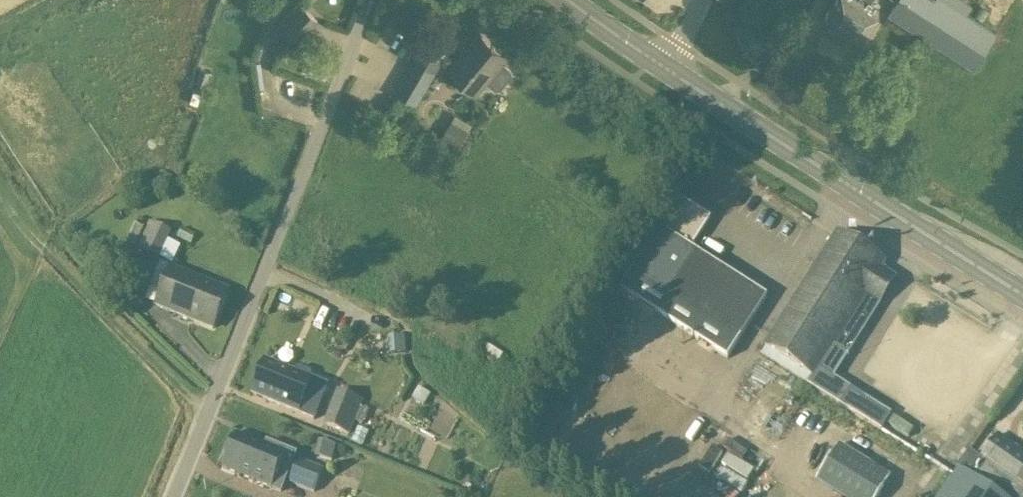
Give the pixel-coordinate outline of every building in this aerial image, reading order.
[(857,42),(878,9),(870,4),(872,0),(833,0),(821,19),(857,42)] [(896,1),(888,13),(974,67),(995,33),(944,0),(895,0),(896,1)] [(300,5),(280,25),(296,41),(316,20),(300,5)] [(479,32),(449,68),(478,91),(486,81),(495,90),(501,89),(513,75),(512,70),(502,62),(507,55),(479,32)] [(417,105),(445,58),(422,45),(395,92),(417,105)] [(309,66),(306,74),(320,78),(322,71),(309,66)] [(196,79),(204,82),(208,70),(200,67),(196,79)] [(711,217),(680,197),(620,290),(727,359),(768,296),(692,247),(711,217)] [(160,260),(173,232),(151,221),(138,250),(160,260)] [(136,248),(145,229),(137,225),(128,244),(136,248)] [(835,377),(882,300),(877,297),(891,275),(881,269),(886,260),(839,231),(763,353),(814,385),(884,428),(894,413),(835,377)] [(215,328),(229,291),(171,268),(157,305),(215,328)] [(390,336),(391,353),(407,352),(405,335),(390,336)] [(476,354),(482,358),(479,364),(489,370),(493,365),(497,367),(504,355),(503,354),(483,342),(476,354)] [(267,360),(254,393),(317,419),(330,385),(312,378),(313,376),(312,373),(301,368),(298,370),(297,372),(267,360)] [(419,387),(412,398),(424,405),(431,394),(419,387)] [(339,391),(325,426),(351,436),(356,422),(365,426),(371,412),(362,408),(365,401),(339,391)] [(1002,434),(983,460),(971,451),(958,469),(960,471),(956,477),(942,496),(1022,496),(1022,449),(1002,434)] [(225,468),(272,487),(276,477),(311,491),(316,480),(320,481),(323,474),(319,472),(320,468),(238,435),(225,468)] [(332,460),(338,444),(320,438),(314,455),(332,460)] [(841,444),(817,482),(841,496),(880,496),(893,477),(841,444)]
